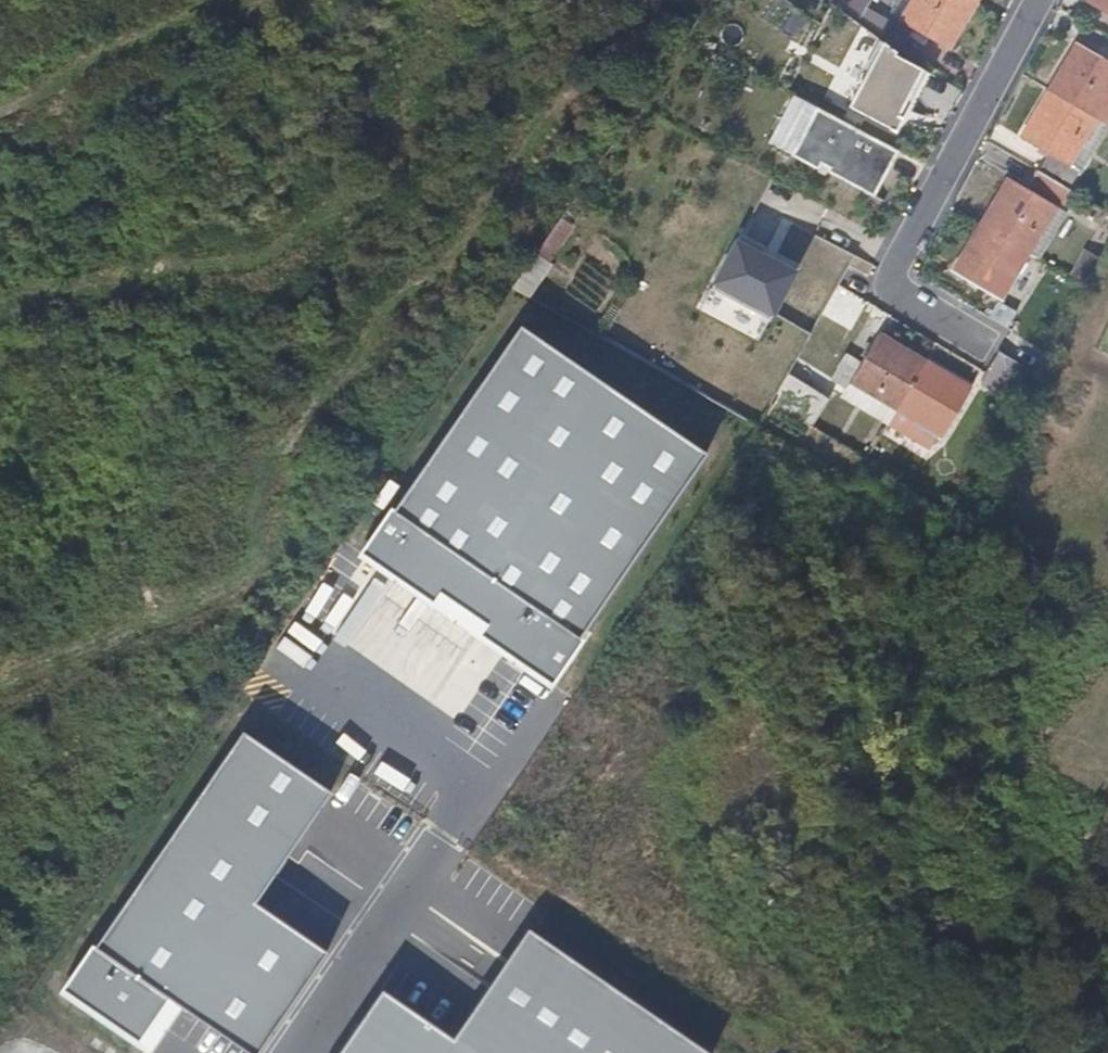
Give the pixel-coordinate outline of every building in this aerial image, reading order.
[(833,0),(808,0),(806,3),(825,15),(833,0)] [(872,0),(834,0),(833,0),(860,16),(863,16),(868,6),(872,0)] [(911,0),(897,0),(890,12),(899,18),(911,0)] [(978,0),(977,0),(911,0),(899,18),(951,48),(978,0)] [(1107,12),(1107,0),(1087,0),(1107,12)] [(898,110),(923,65),(914,60),(896,49),(897,47),(885,38),(874,59),(896,74),(874,113),(896,125),(903,113),(898,110)] [(1107,91),(1107,62),(1075,43),(1048,89),(1064,98),(1094,115),(1107,91)] [(874,113),(896,74),(874,59),(857,90),(852,101),(874,113)] [(903,113),(928,67),(923,65),(898,110),(903,113)] [(1068,160),(1094,115),(1064,98),(1048,89),(1022,135),(1045,149),(1039,163),(1070,182),(1079,170),(1080,170),(1068,160)] [(1107,121),(1107,91),(1094,115),(1107,123),(1107,121)] [(844,166),(864,130),(817,105),(799,138),(791,153),(818,168),(823,161),(828,166),(826,169),(874,195),(877,187),(844,166)] [(1094,146),(1107,123),(1094,115),(1068,160),(1080,170),(1094,146)] [(877,187),(899,148),(864,130),(844,166),(877,187)] [(1072,190),(1037,170),(1030,184),(1063,204),(1072,190)] [(1054,207),(1054,206),(1005,177),(978,224),(1017,246),(1027,252),(1054,207)] [(1039,259),(1066,214),(1054,207),(1027,252),(1039,259)] [(561,216),(538,252),(553,262),(576,226),(561,216)] [(1000,299),(1027,252),(1017,246),(978,224),(951,271),(1000,299)] [(772,311),(798,263),(741,231),(714,279),(772,311)] [(1087,285),(1101,258),(1087,250),(1073,278),(1087,285)] [(528,324),(403,504),(588,632),(716,453),(528,324)] [(896,409),(917,374),(925,360),(878,335),(868,353),(852,343),(830,381),(846,390),(851,383),(896,409)] [(1013,406),(1033,371),(997,349),(985,371),(986,372),(980,379),(982,387),(1013,406)] [(943,436),(967,396),(971,389),(925,360),(917,374),(896,409),(886,425),(930,450),(939,433),(943,436)] [(812,429),(829,401),(806,388),(789,416),(812,429)] [(866,461),(873,450),(876,443),(866,437),(856,453),(866,461)] [(403,504),(371,550),(436,595),(442,585),(494,621),(487,631),(555,678),(588,632),(403,504)] [(251,732),(101,946),(261,1052),(332,951),(260,901),(336,791),(251,732)] [(345,1052),(711,1052),(535,933),(462,1040),(388,990),(345,1052)] [(101,946),(70,987),(145,1038),(174,996),(101,946)]
